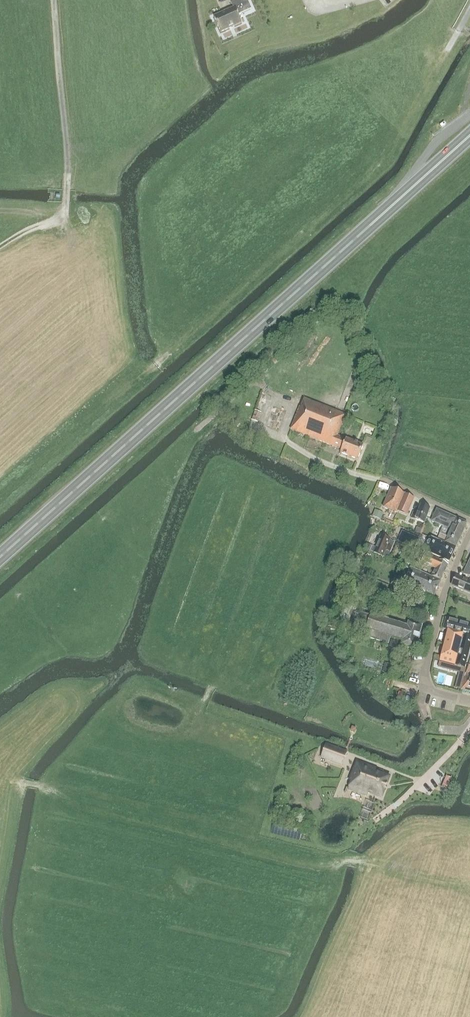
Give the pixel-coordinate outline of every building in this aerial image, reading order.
[(251,9),(247,0),(238,0),(232,3),(234,8),(214,17),(221,32),(241,23),(238,15),(251,9)] [(357,460),(363,445),(345,439),(337,436),(345,415),(304,399),(301,407),(299,407),(290,430),(341,450),(340,453),(357,460)] [(409,509),(414,498),(391,488),(383,508),(397,513),(397,511),(407,515),(409,509)] [(413,512),(411,518),(415,520),(424,523),(430,508),(421,504),(417,513),(413,512)] [(382,514),(375,510),(372,516),(380,519),(382,514)] [(456,547),(466,523),(436,510),(436,511),(431,521),(443,526),(439,534),(447,537),(445,542),(456,547)] [(415,548),(418,541),(405,535),(402,543),(415,548)] [(387,558),(394,542),(380,536),(374,552),(387,558)] [(449,561),(455,547),(446,543),(445,544),(430,537),(424,550),(449,561)] [(441,580),(448,564),(421,552),(419,558),(423,560),(421,563),(434,568),(431,576),(441,580)] [(432,598),(440,581),(410,567),(401,588),(409,591),(410,588),(432,598)] [(455,576),(452,586),(469,593),(469,591),(469,582),(455,576)] [(370,616),(355,611),(363,591),(352,586),(335,625),(348,630),(370,637),(370,638),(388,643),(390,637),(395,638),(402,640),(401,644),(415,649),(418,639),(419,636),(422,626),(408,622),(407,624),(405,623),(404,626),(388,620),(382,618),(382,619),(371,615),(370,615),(370,616)] [(440,661),(464,667),(469,646),(469,625),(446,619),(443,629),(448,630),(440,661)] [(396,666),(385,662),(382,672),(393,675),(396,666)] [(465,674),(461,690),(469,692),(469,675),(465,674)] [(347,751),(325,743),(320,758),(341,766),(347,751)] [(381,797),(389,777),(380,774),(382,771),(376,769),(356,761),(349,780),(351,781),(348,789),(366,796),(368,792),(381,797)]
